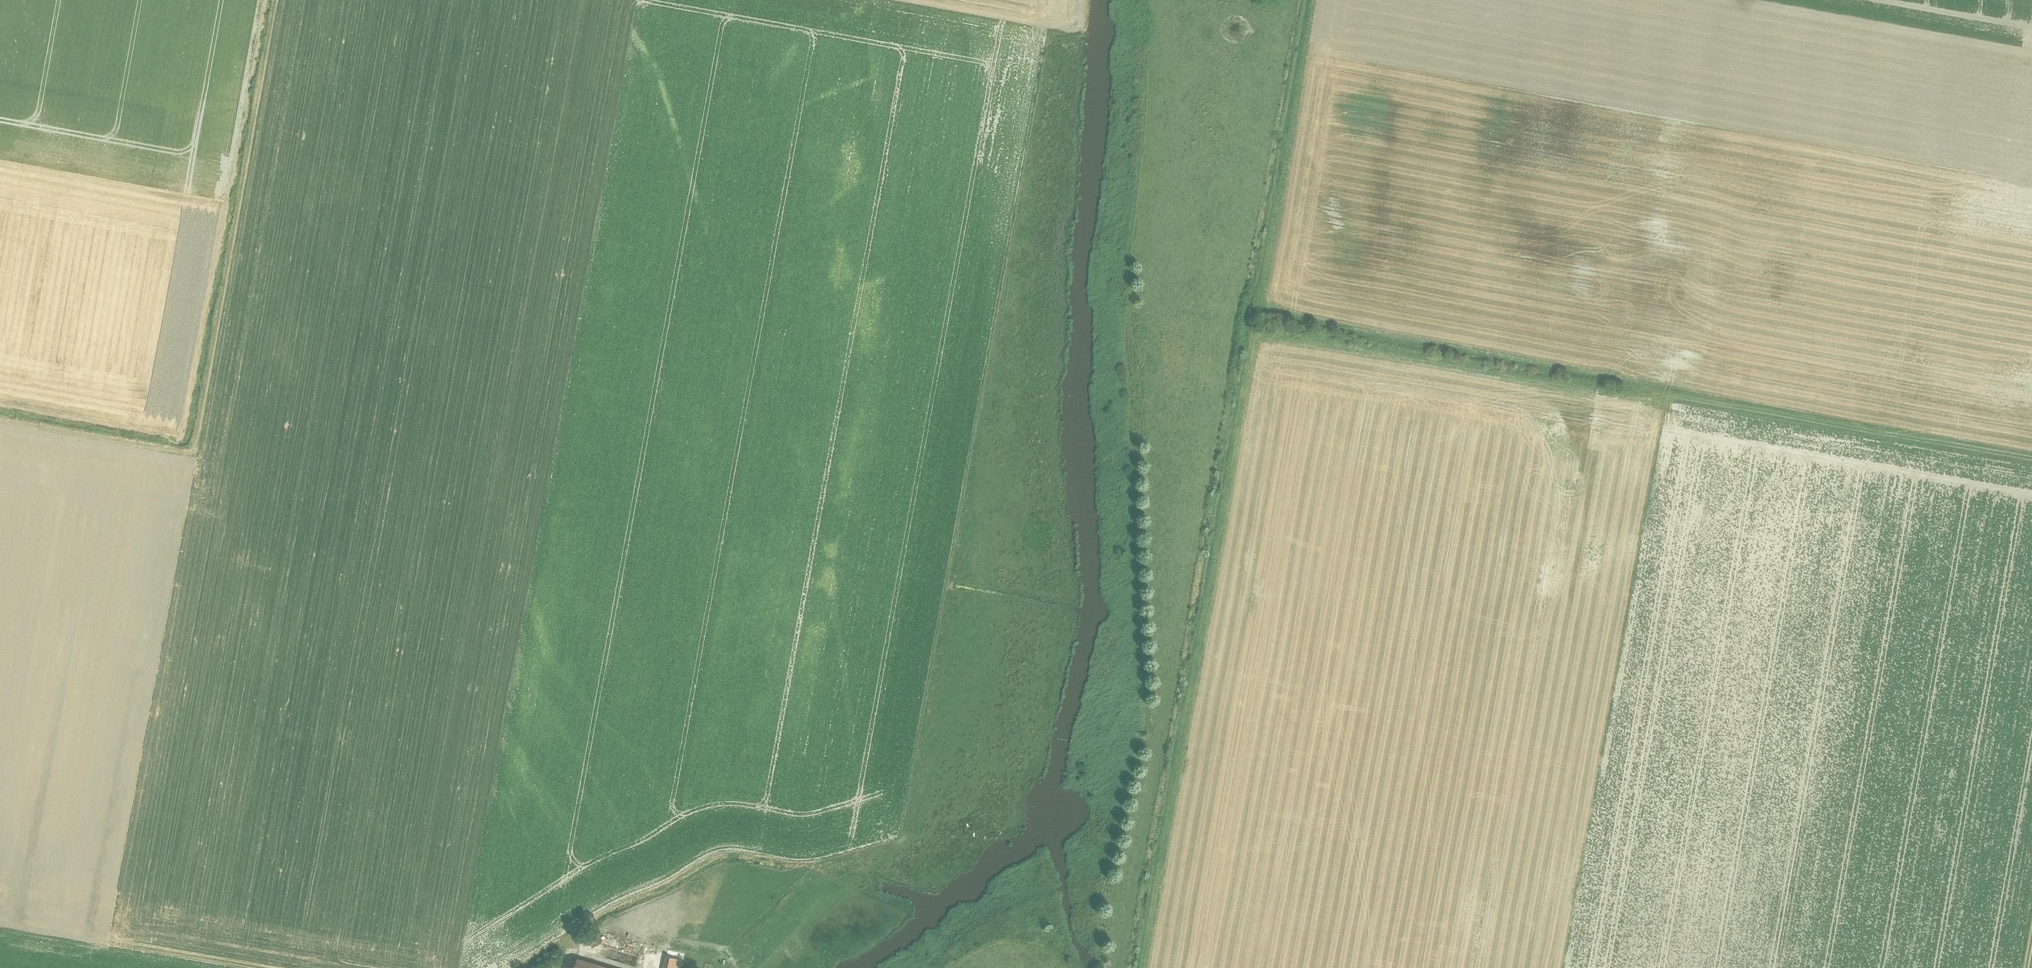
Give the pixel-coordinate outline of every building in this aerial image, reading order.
[(673,958),(666,956),(663,967),(671,967),(673,958)] [(576,959),(574,967),(606,967),(576,959)]
